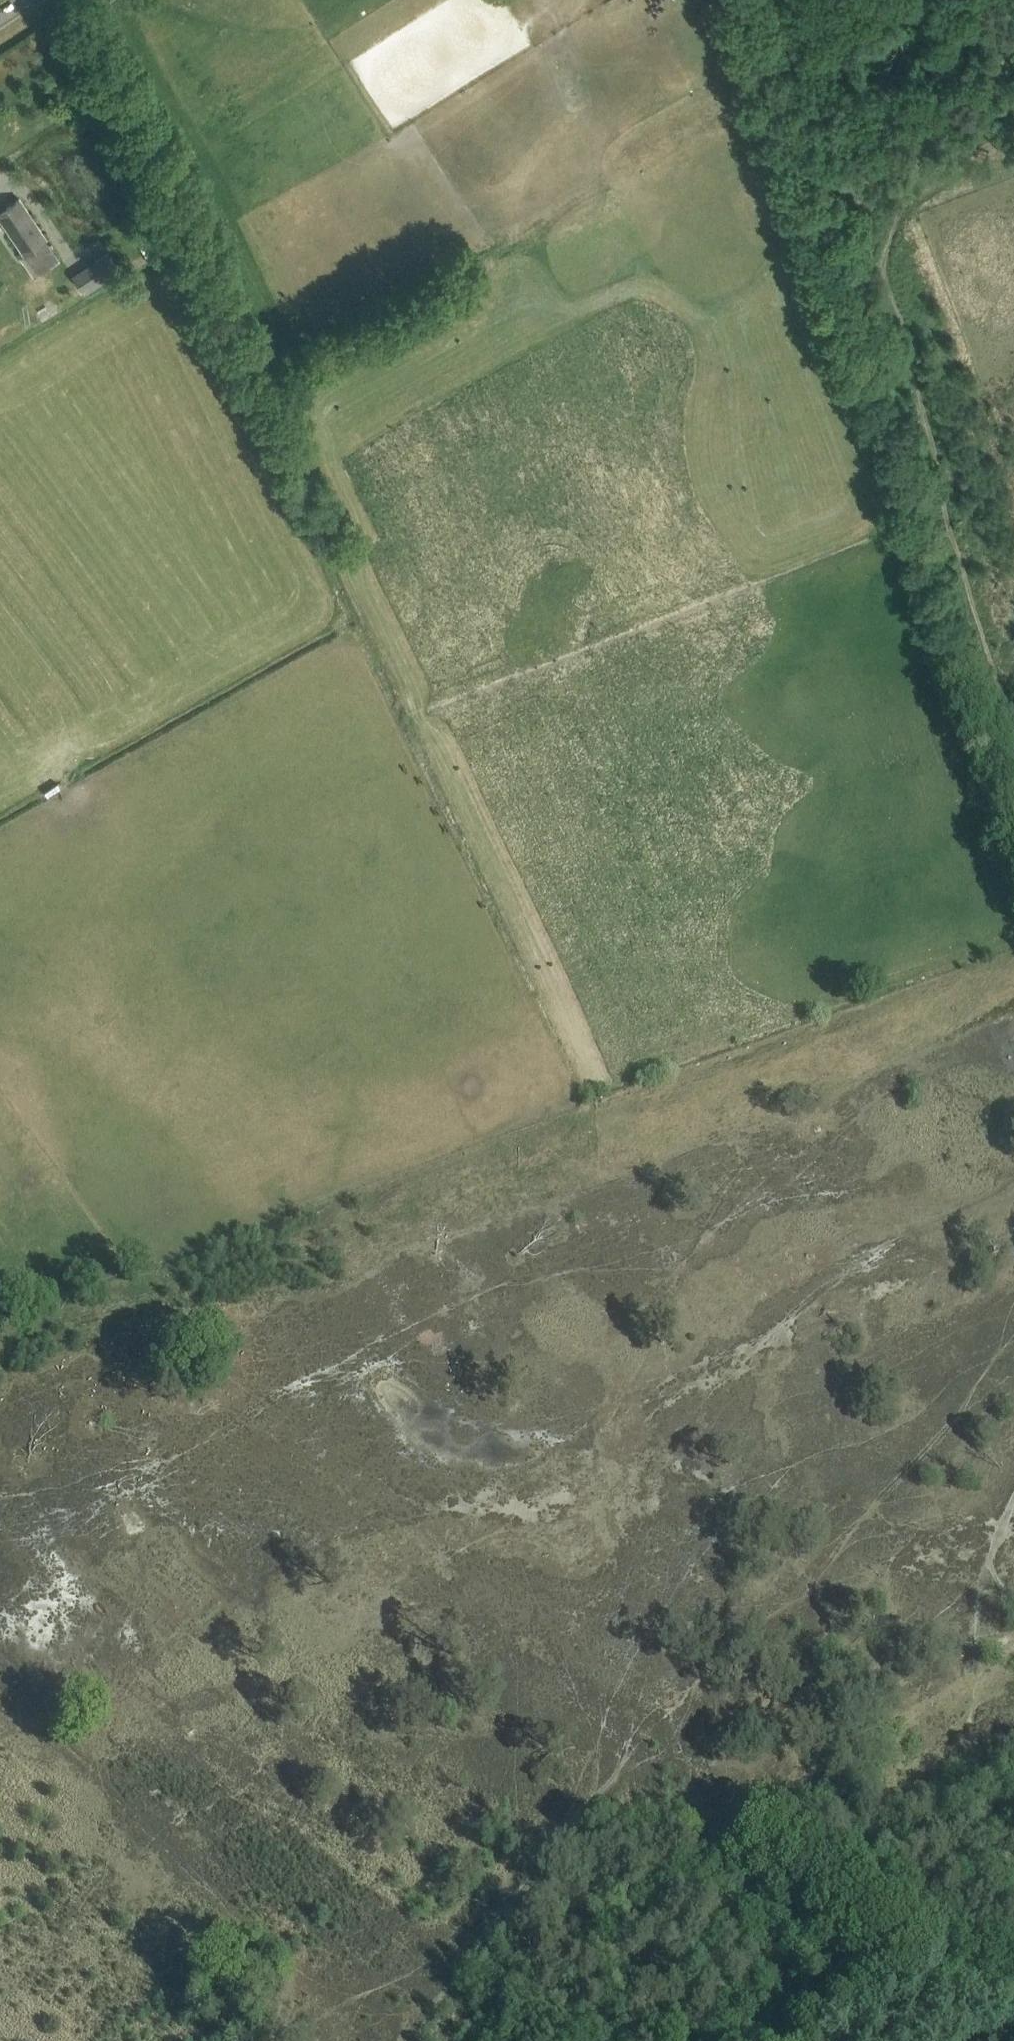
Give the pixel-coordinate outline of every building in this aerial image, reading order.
[(60,259),(46,240),(48,239),(19,197),(0,210),(0,220),(24,254),(20,257),(34,278),(60,259)] [(105,249),(78,267),(92,289),(119,271),(105,249)]
